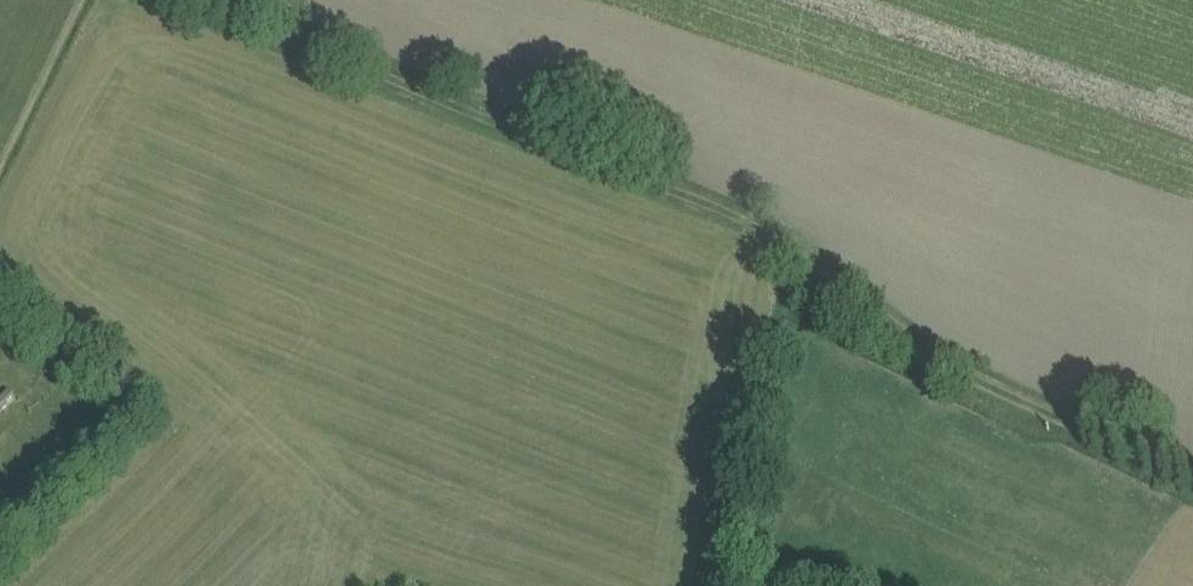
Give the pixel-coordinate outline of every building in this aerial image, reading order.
[(0,397),(0,411),(14,397),(7,390),(0,397)]
